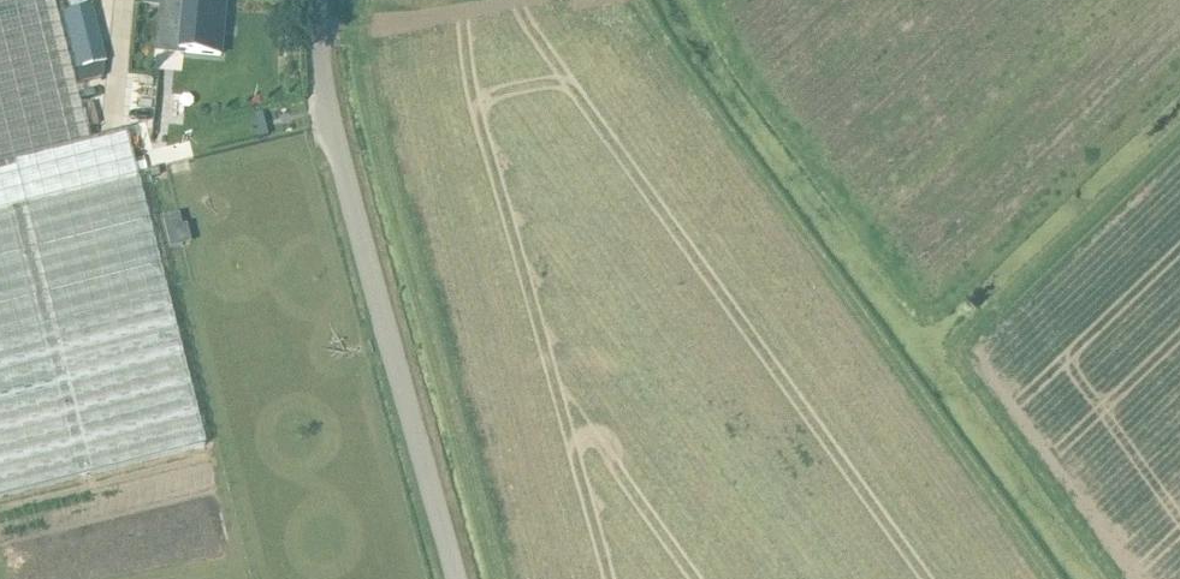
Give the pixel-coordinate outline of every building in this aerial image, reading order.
[(206,446),(127,133),(88,143),(52,0),(0,0),(0,498),(206,446)] [(153,51),(178,53),(220,57),(225,0),(222,0),(165,0),(164,11),(157,10),(153,51)] [(105,64),(91,8),(65,14),(79,70),(105,64)]
